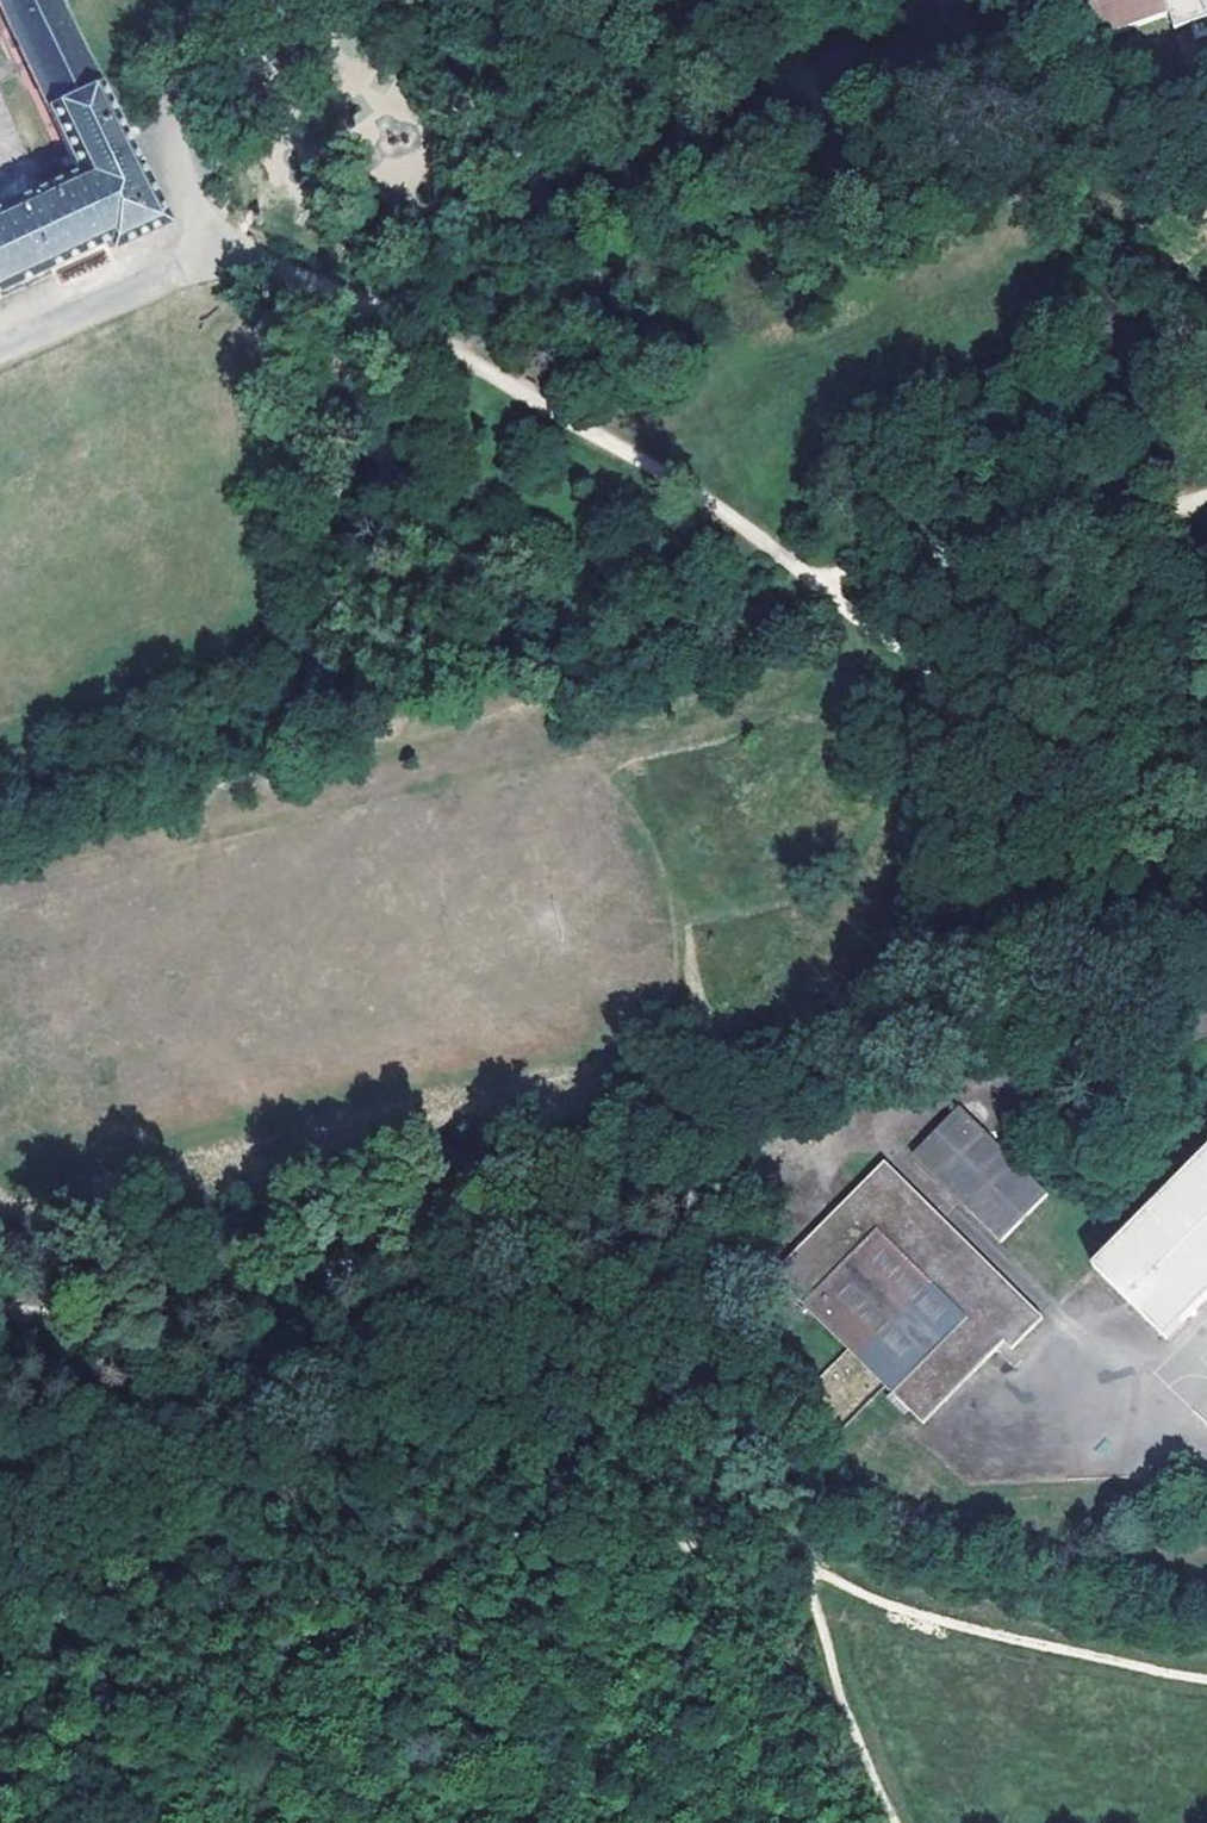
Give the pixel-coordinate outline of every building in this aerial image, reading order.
[(107,240),(111,248),(168,222),(148,182),(57,0),(0,0),(0,7),(76,168),(0,203),(0,289),(107,240)] [(1206,21),(1206,0),(1085,0),(1098,39),(1169,15),(1174,31),(1206,20),(1206,21)] [(1051,1193),(963,1106),(917,1152),(1002,1240),(1051,1193)] [(1096,1267),(1169,1339),(1206,1301),(1206,1155),(1096,1267)] [(911,1409),(992,1328),(1006,1341),(1015,1349),(1046,1317),(888,1160),(775,1273),(893,1391),(888,1397),(904,1413),(909,1408),(911,1409)] [(1006,1341),(992,1328),(911,1409),(924,1422),(1006,1341)]
